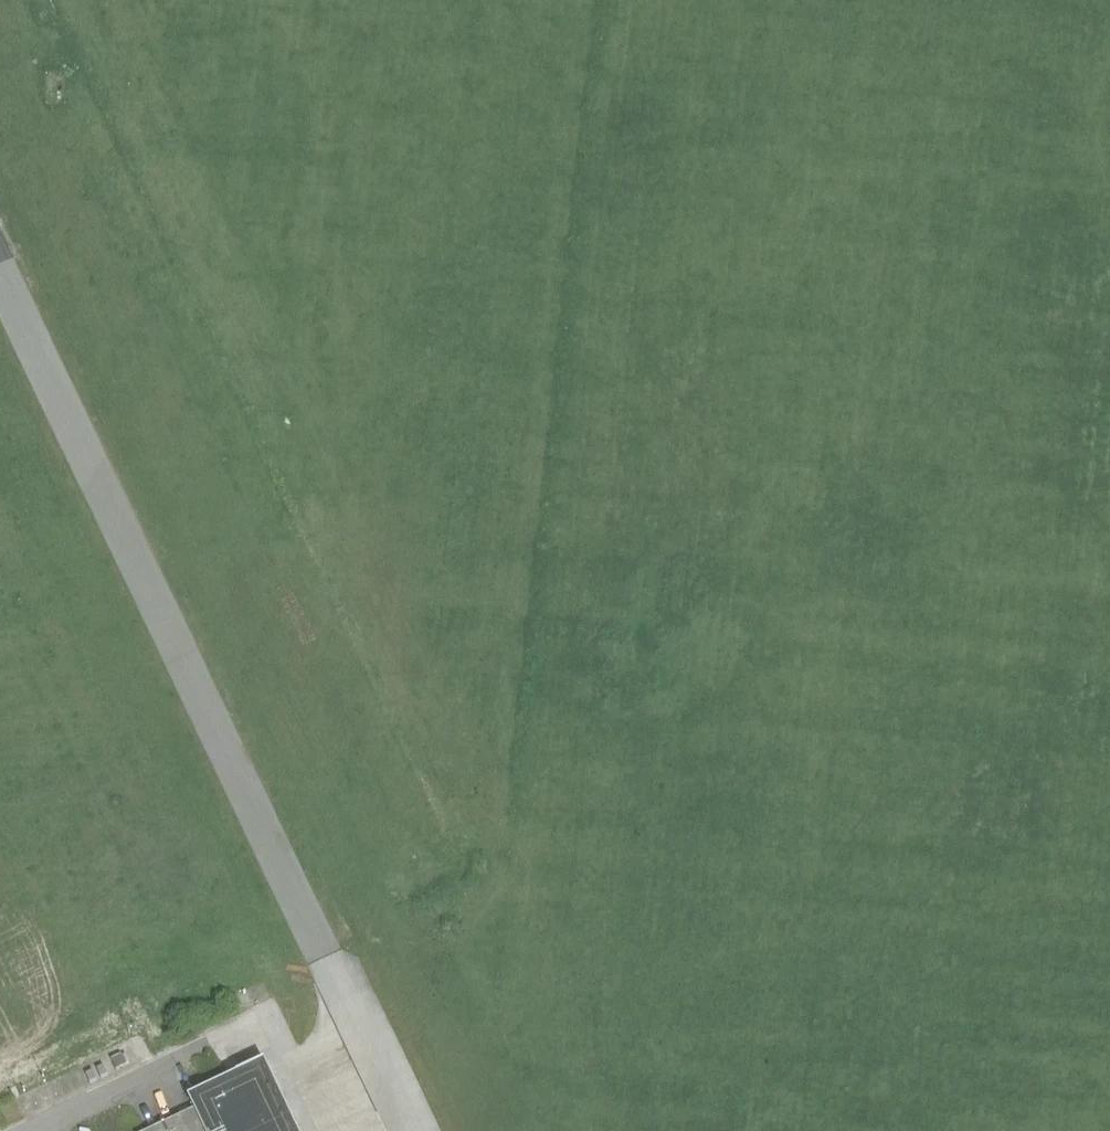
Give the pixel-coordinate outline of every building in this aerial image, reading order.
[(145,1035),(154,1052),(165,1046),(157,1029),(145,1035)] [(111,1060),(116,1071),(127,1066),(122,1055),(111,1060)] [(286,1119),(262,1068),(261,1066),(266,1064),(265,1063),(265,1062),(239,1074),(237,1075),(227,1081),(226,1081),(212,1088),(195,1096),(189,1099),(194,1111),(152,1130),(292,1130),(286,1119)]
